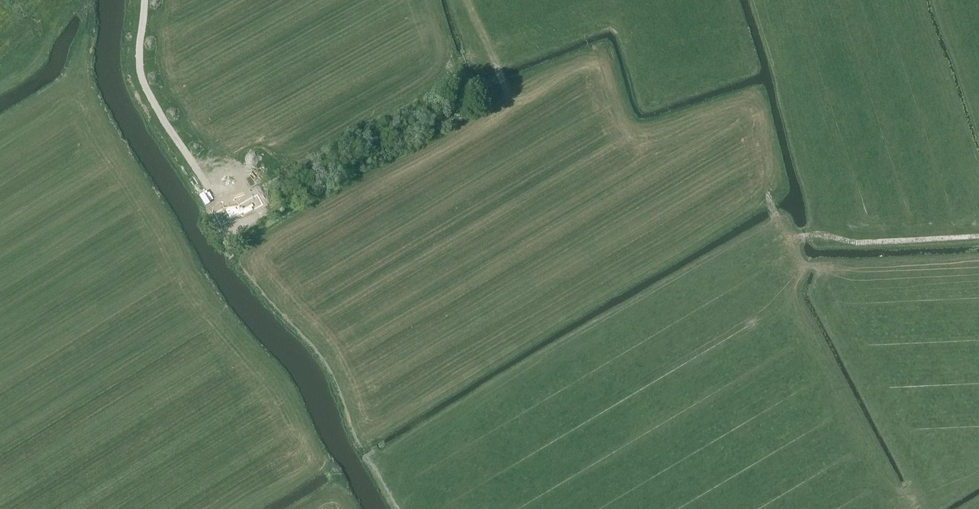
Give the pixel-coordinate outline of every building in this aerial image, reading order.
[(453,107),(459,100),(453,96),(448,102),(453,107)] [(224,208),(214,214),(221,227),(242,215),(243,217),(264,206),(258,195),(237,207),(237,206),(224,208)]
